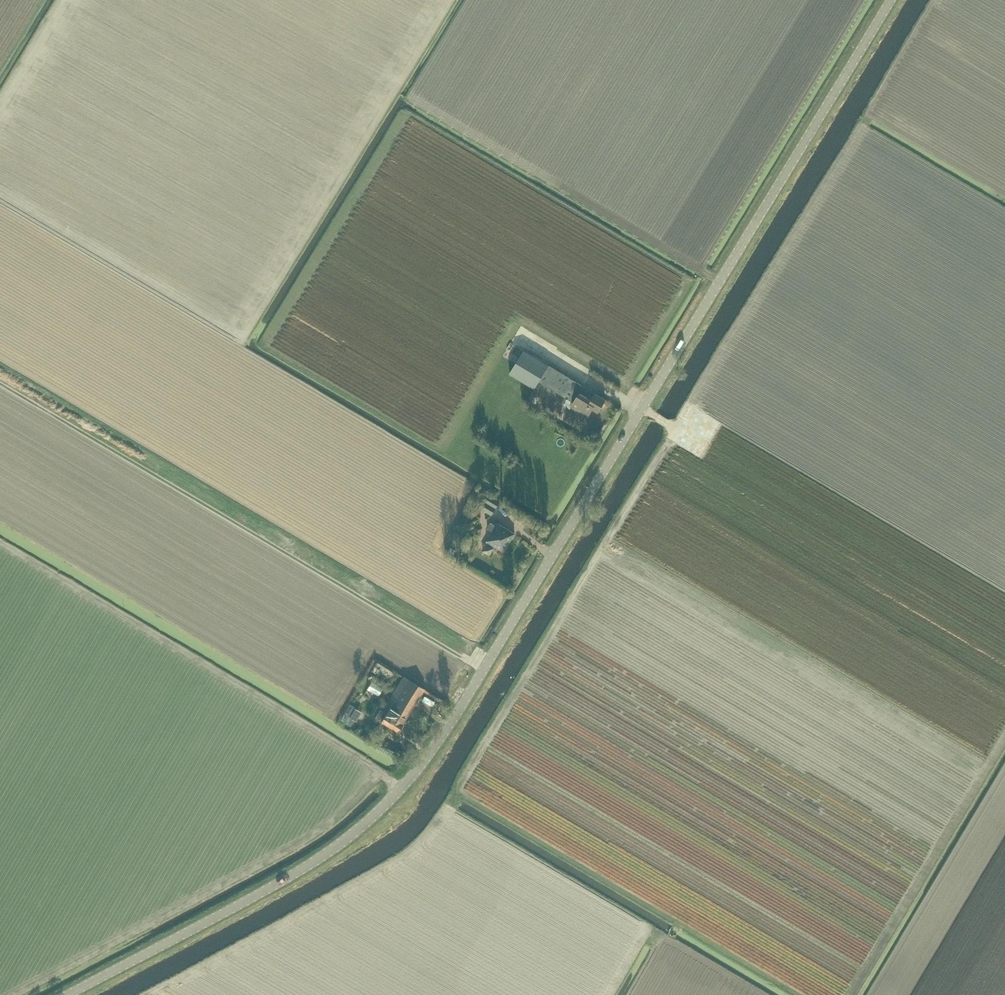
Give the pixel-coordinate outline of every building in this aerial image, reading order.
[(516,364),(510,373),(535,388),(538,384),(542,387),(544,384),(553,389),(567,397),(567,398),(567,399),(566,400),(566,401),(566,402),(567,403),(567,404),(567,405),(568,406),(568,407),(569,407),(569,408),(570,408),(571,409),(572,406),(588,416),(593,408),(599,411),(606,399),(596,393),(592,399),(581,393),(585,386),(525,349),(516,364)] [(492,515),(497,508),(501,501),(488,493),(484,500),(479,507),(492,515)] [(495,547),(496,546),(505,552),(516,533),(497,522),(495,525),(491,522),(488,528),(493,531),(487,541),(488,542),(482,551),(491,555),(495,547)] [(458,542),(462,535),(453,529),(448,537),(450,538),(448,541),(454,544),(455,541),(458,542)] [(399,732),(425,689),(404,676),(383,711),(380,710),(375,718),(381,722),(399,732)] [(382,687),(384,683),(374,678),(364,696),(376,702),(380,696),(379,695),(383,688),(382,687)] [(441,703),(445,698),(436,691),(432,696),(441,703)] [(354,707),(349,717),(356,721),(361,711),(354,707)]
